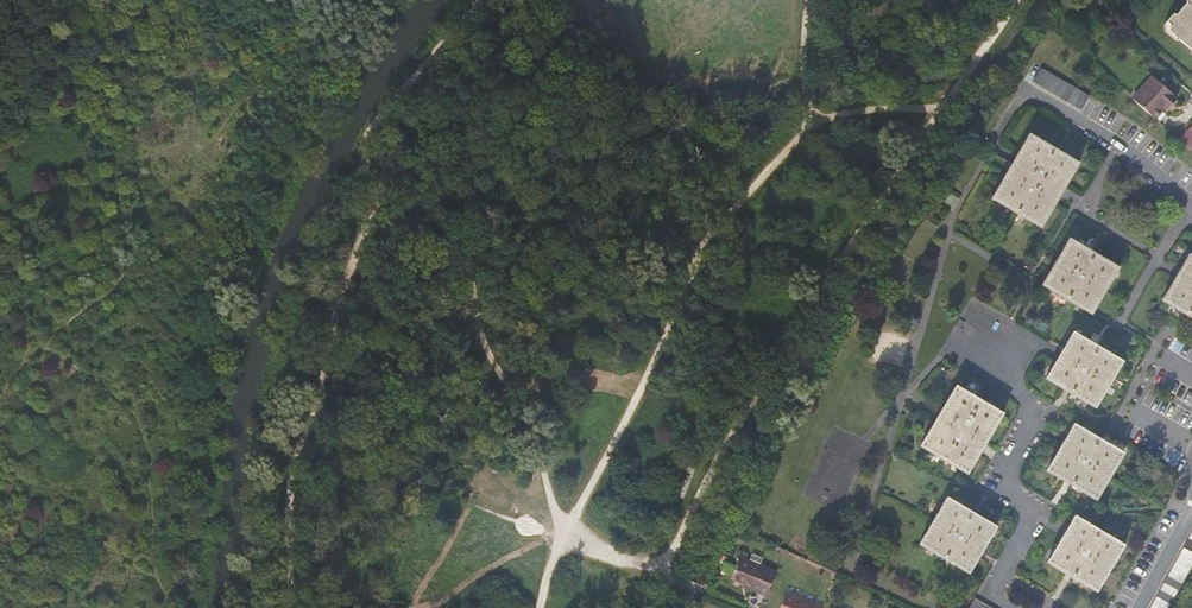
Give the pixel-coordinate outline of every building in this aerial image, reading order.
[(1170,33),(1191,52),(1191,0),(1190,0),(1170,22),(1170,33)] [(1040,66),(1031,80),(1077,110),(1086,96),(1040,66)] [(1144,83),(1131,98),(1155,119),(1166,105),(1168,107),(1176,97),(1154,78),(1147,86),(1144,83)] [(1179,140),(1191,151),(1191,124),(1179,140)] [(1014,159),(991,199),(1042,228),(1062,194),(1080,163),(1030,133),(1014,159)] [(1120,267),(1070,238),(1042,285),(1092,314),(1120,267)] [(1162,301),(1191,320),(1191,254),(1190,253),(1178,274),(1162,301)] [(1073,331),(1045,379),(1095,409),(1123,361),(1073,331)] [(956,385),(920,447),(968,475),(1004,414),(956,385)] [(1074,422),(1045,470),(1096,500),(1125,453),(1074,422)] [(488,450),(478,446),(473,461),(483,464),(488,450)] [(947,497),(919,544),(969,573),(997,526),(947,497)] [(1124,545),(1075,515),(1046,563),(1097,592),(1124,545)] [(744,532),(731,527),(728,535),(740,541),(744,532)] [(1183,547),(1150,607),(1168,607),(1191,565),(1191,552),(1183,547)] [(765,597),(775,573),(738,558),(729,579),(745,586),(743,588),(765,597)] [(822,607),(784,591),(778,607),(822,607)] [(969,607),(992,607),(975,599),(969,607)]
